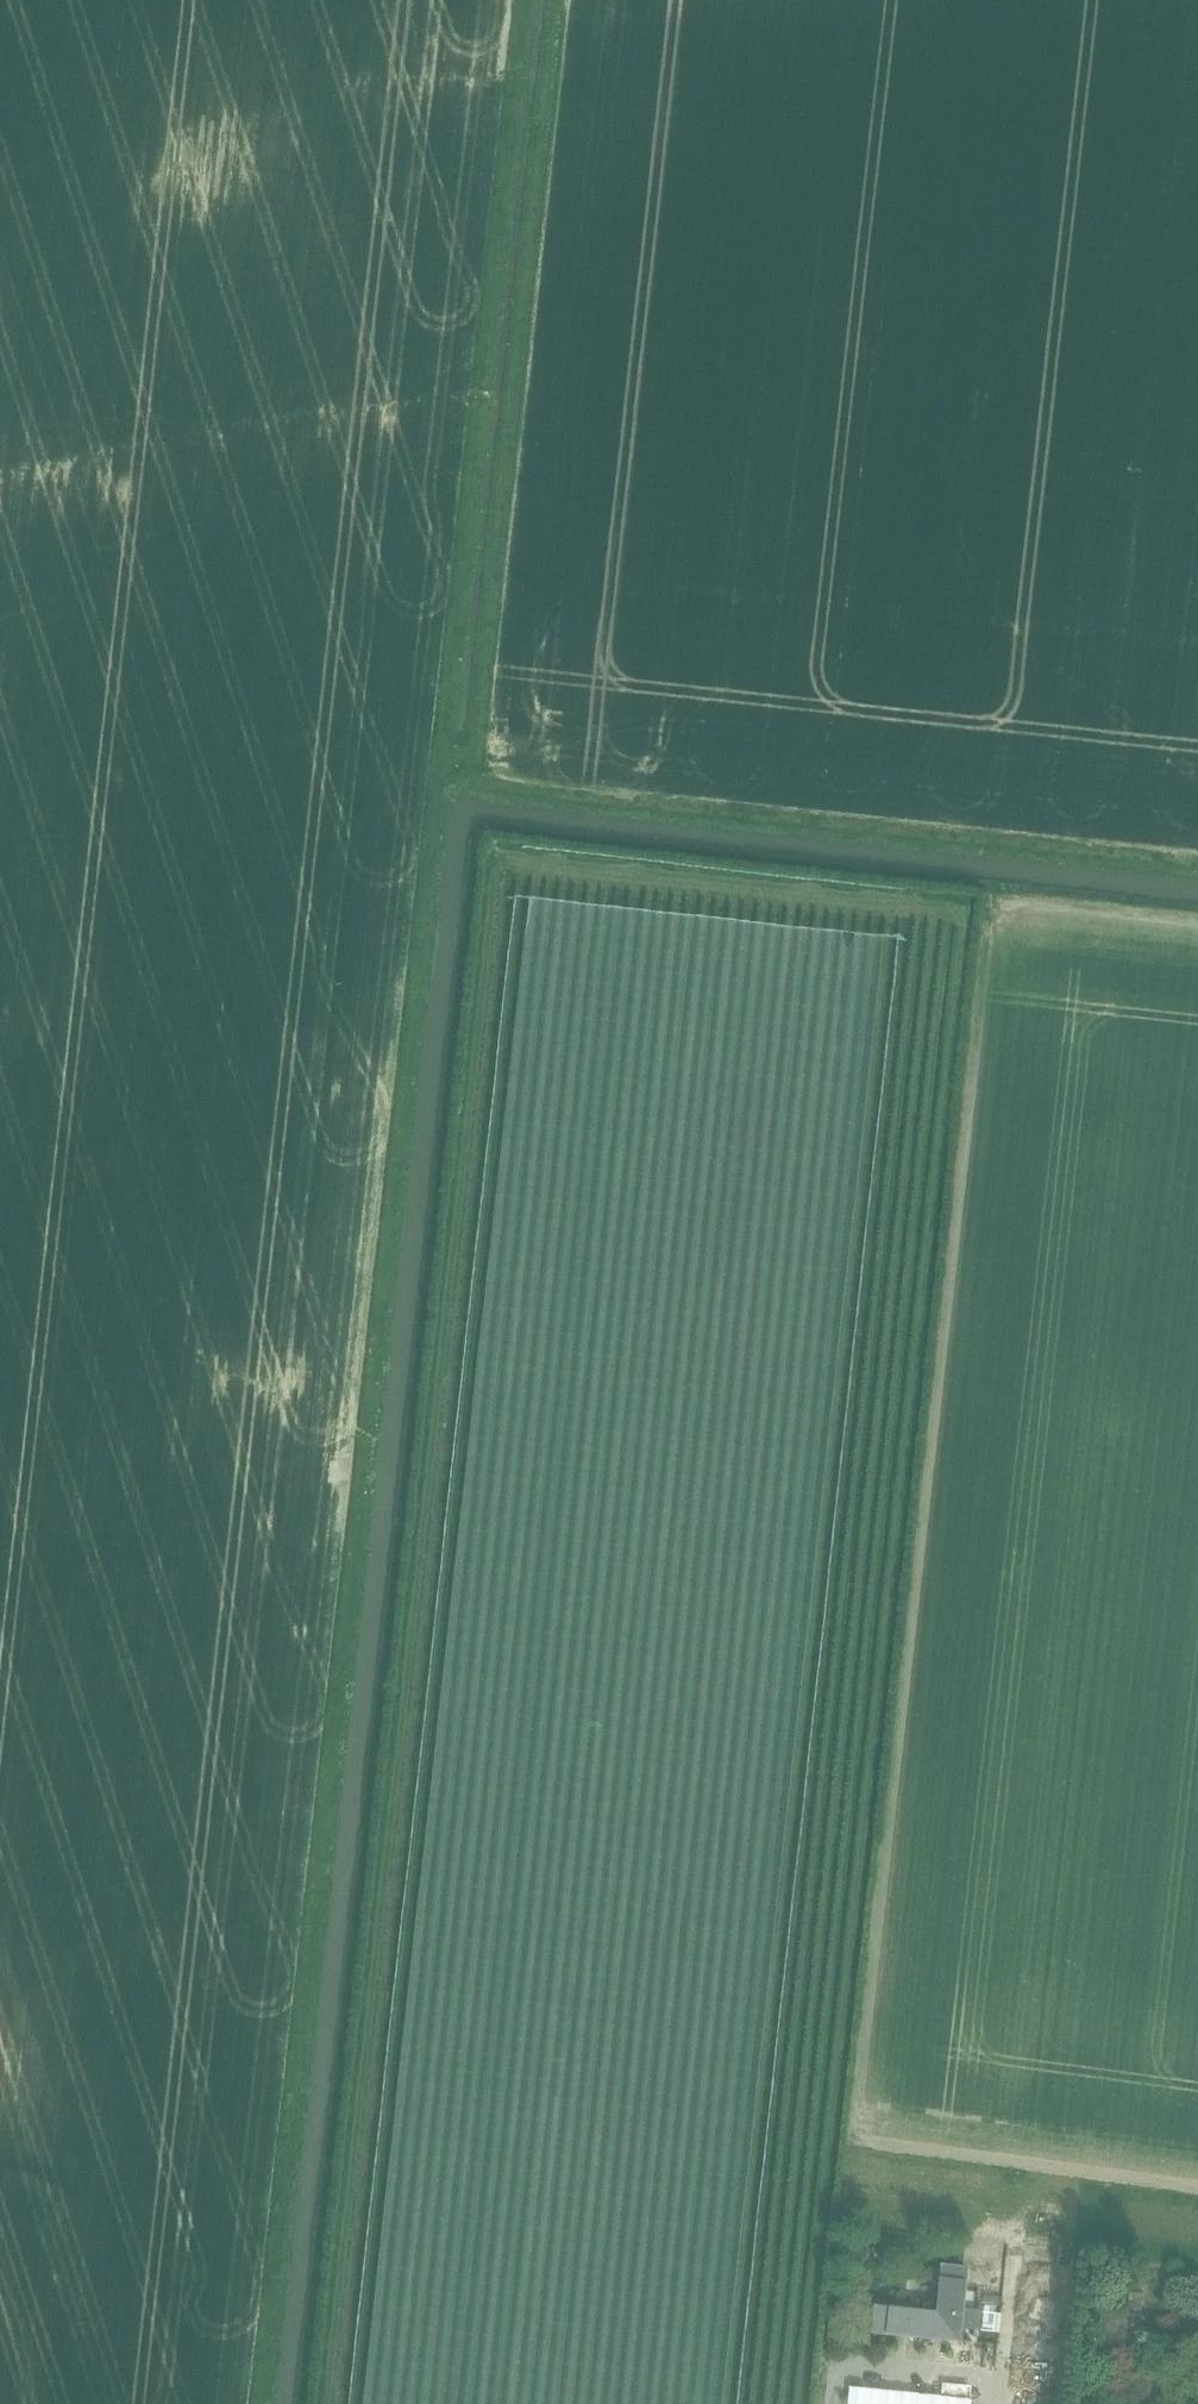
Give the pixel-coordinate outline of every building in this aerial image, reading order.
[(961,2344),(969,2267),(940,2264),(935,2312),(874,2306),(871,2335),(961,2344)] [(971,2399),(848,2386),(846,2403),(971,2403),(971,2399)]
